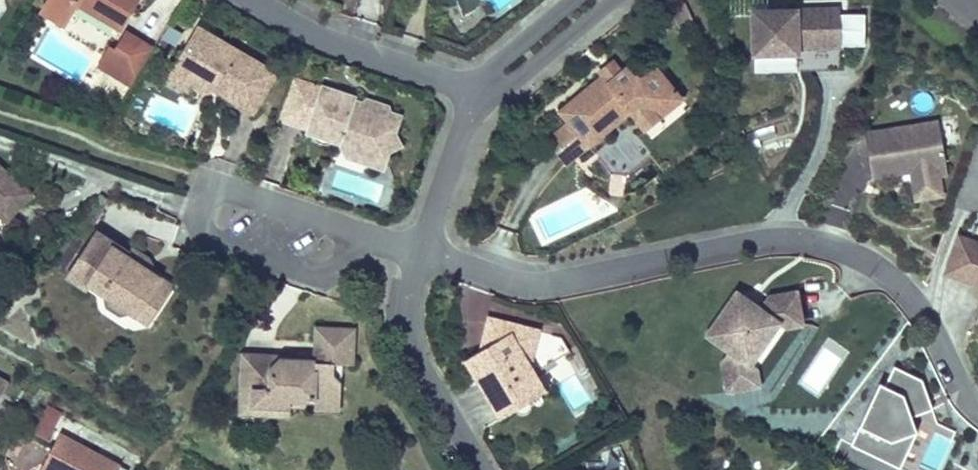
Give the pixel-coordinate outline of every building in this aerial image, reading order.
[(42,8),(64,21),(70,11),(73,3),(76,0),(47,0),(42,8)] [(122,26),(78,0),(76,0),(73,3),(70,11),(115,38),(122,26)] [(122,26),(137,0),(78,0),(122,26)] [(839,46),(839,9),(755,10),(755,53),(798,52),(798,46),(839,46)] [(203,43),(208,33),(193,23),(187,34),(203,43)] [(126,91),(153,44),(126,29),(116,46),(110,43),(93,72),(126,91)] [(272,71),(208,33),(203,43),(187,34),(173,58),(191,69),(185,79),(199,86),(207,84),(209,78),(217,82),(214,88),(250,108),(272,71)] [(844,68),(844,46),(839,46),(798,46),(798,52),(799,69),(844,68)] [(191,69),(173,58),(164,74),(182,84),(185,79),(191,69)] [(594,72),(597,77),(604,84),(618,74),(607,62),(594,72)] [(604,84),(597,77),(555,111),(567,124),(586,147),(627,113),(634,120),(644,109),(655,121),(677,100),(650,68),(636,81),(624,69),(618,74),(604,84)] [(126,91),(93,72),(88,80),(121,99),(126,91)] [(353,95),(291,76),(277,121),(309,131),(310,135),(342,144),(347,158),(365,163),(370,147),(394,134),(399,117),(387,114),(389,107),(377,103),(374,111),(363,109),(364,104),(354,101),(353,95)] [(207,84),(214,88),(217,82),(209,78),(207,84)] [(366,99),(364,104),(363,109),(374,111),(377,103),(366,99)] [(644,131),(655,121),(644,109),(634,120),(644,131)] [(586,147),(567,124),(544,145),(563,167),(586,147)] [(937,168),(931,124),(857,135),(863,178),(903,173),(904,181),(930,177),(929,169),(937,168)] [(648,157),(625,129),(592,155),(602,168),(607,175),(623,176),(648,157)] [(32,190),(0,162),(0,227),(32,190)] [(933,197),(930,177),(904,181),(907,201),(933,197)] [(128,257),(131,252),(99,230),(68,275),(85,287),(89,282),(103,295),(108,307),(123,318),(135,314),(148,296),(159,305),(171,286),(156,276),(128,257)] [(959,234),(946,271),(977,283),(977,241),(959,234)] [(134,247),(131,252),(128,257),(156,276),(152,259),(134,247)] [(466,291),(463,348),(479,349),(481,314),(491,315),(492,292),(466,291)] [(753,363),(778,320),(798,318),(796,292),(769,294),(761,306),(736,291),(707,336),(733,352),(725,364),(731,391),(748,388),(746,375),(753,363)] [(148,296),(135,314),(147,323),(159,305),(148,296)] [(520,382),(535,373),(569,352),(561,337),(490,322),(483,344),(486,351),(466,363),(501,419),(530,400),(520,382)] [(287,406),(309,407),(308,415),(339,416),(340,387),(329,377),(330,365),(341,366),(352,366),(353,329),(311,327),(310,360),(310,365),(268,364),(268,358),(268,354),(237,353),(235,405),(262,406),(261,417),(286,418),(287,406)] [(764,384),(761,368),(753,363),(746,375),(748,388),(764,384)] [(340,387),(341,366),(330,365),(329,377),(340,387)] [(923,379),(895,365),(886,385),(880,382),(851,443),(907,469),(926,469),(917,466),(934,430),(952,438),(956,431),(938,422),(923,379)] [(546,389),(535,373),(520,382),(530,400),(546,389)] [(46,404),(33,431),(50,439),(63,412),(46,404)] [(235,416),(261,417),(262,406),(235,405),(235,416)] [(47,469),(122,469),(124,466),(60,432),(42,467),(47,469)] [(624,452),(605,457),(606,466),(590,466),(590,469),(629,469),(624,452)] [(179,457),(174,467),(180,469),(188,469),(192,464),(179,457)]
